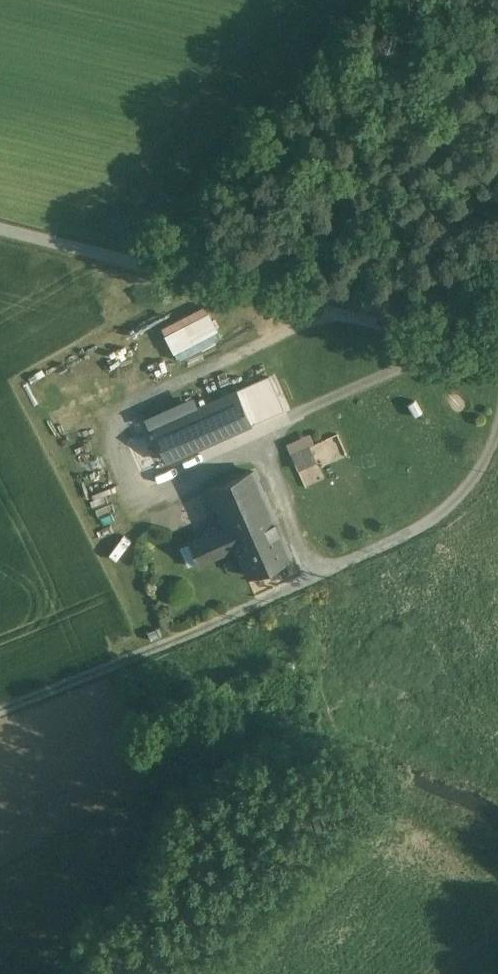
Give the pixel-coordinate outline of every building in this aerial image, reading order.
[(178,357),(224,339),(210,305),(164,323),(178,357)] [(272,375),(153,425),(168,461),(287,411),(272,375)] [(315,445),(291,456),(297,470),(321,459),(315,445)] [(260,472),(208,494),(221,523),(273,501),(260,472)] [(296,554),(273,501),(221,523),(194,534),(205,563),(237,550),(245,575),(296,554)]
